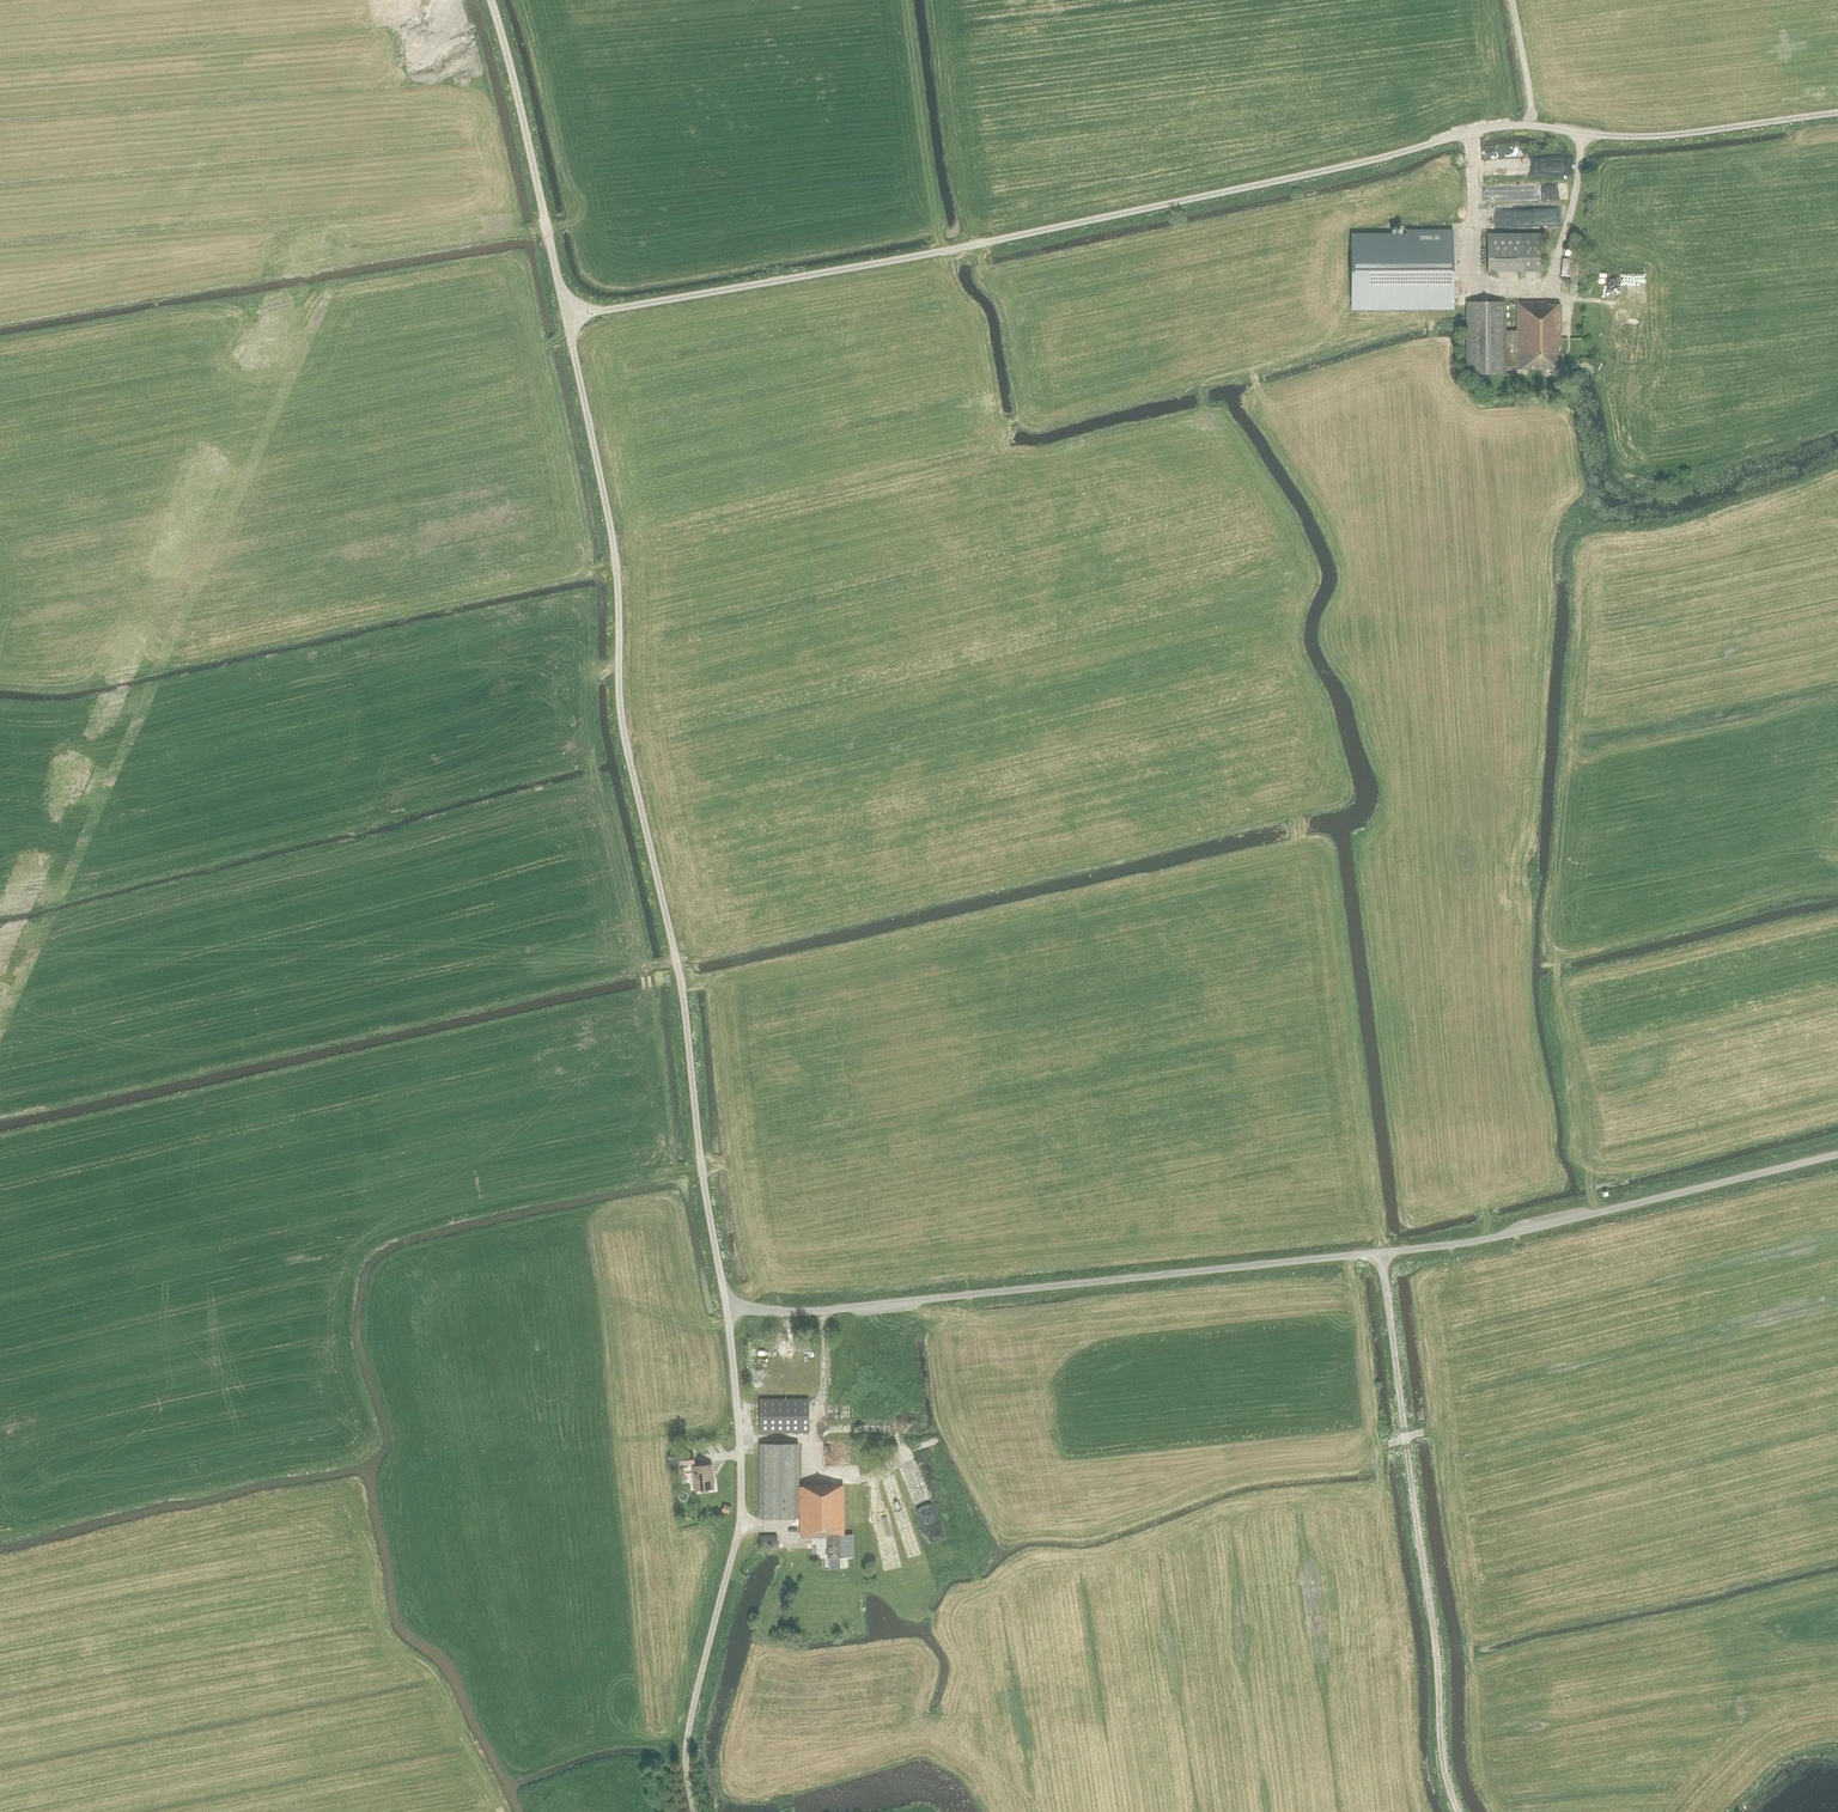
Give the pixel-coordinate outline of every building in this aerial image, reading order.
[(1565,175),(1566,158),(1530,157),(1530,175),(1565,175)] [(1354,308),(1451,308),(1451,232),(1409,232),(1409,237),(1354,237),(1354,308)] [(1542,234),(1487,235),(1488,273),(1542,273),(1542,234)] [(1582,261),(1584,245),(1584,239),(1572,238),(1570,260),(1563,259),(1561,275),(1562,275),(1562,277),(1570,277),(1570,295),(1580,296),(1580,278),(1582,278),(1582,277),(1581,277),(1583,261),(1582,261)] [(1548,305),(1548,302),(1517,302),(1517,331),(1505,331),(1505,302),(1467,302),(1467,374),(1506,374),(1506,366),(1517,366),(1517,369),(1518,369),(1518,373),(1525,373),(1525,369),(1561,369),(1561,357),(1559,357),(1559,347),(1561,347),(1560,305),(1548,305)] [(809,1433),(809,1400),(760,1400),(760,1433),(809,1433)] [(840,1407),(841,1419),(854,1419),(854,1406),(840,1407)] [(760,1519),(799,1519),(799,1444),(760,1444),(760,1519)] [(679,1456),(680,1465),(694,1464),(693,1454),(679,1456)] [(695,1490),(714,1488),(712,1464),(692,1467),(695,1490)] [(918,1513),(932,1508),(920,1471),(905,1476),(918,1513)] [(844,1486),(844,1484),(814,1485),(814,1487),(800,1487),(801,1538),(828,1537),(829,1558),(830,1569),(841,1569),(841,1558),(854,1558),(854,1536),(846,1536),(845,1522),(844,1486)] [(731,1507),(724,1505),(722,1512),(729,1515),(731,1507)] [(761,1547),(778,1547),(777,1535),(760,1536),(761,1547)]
